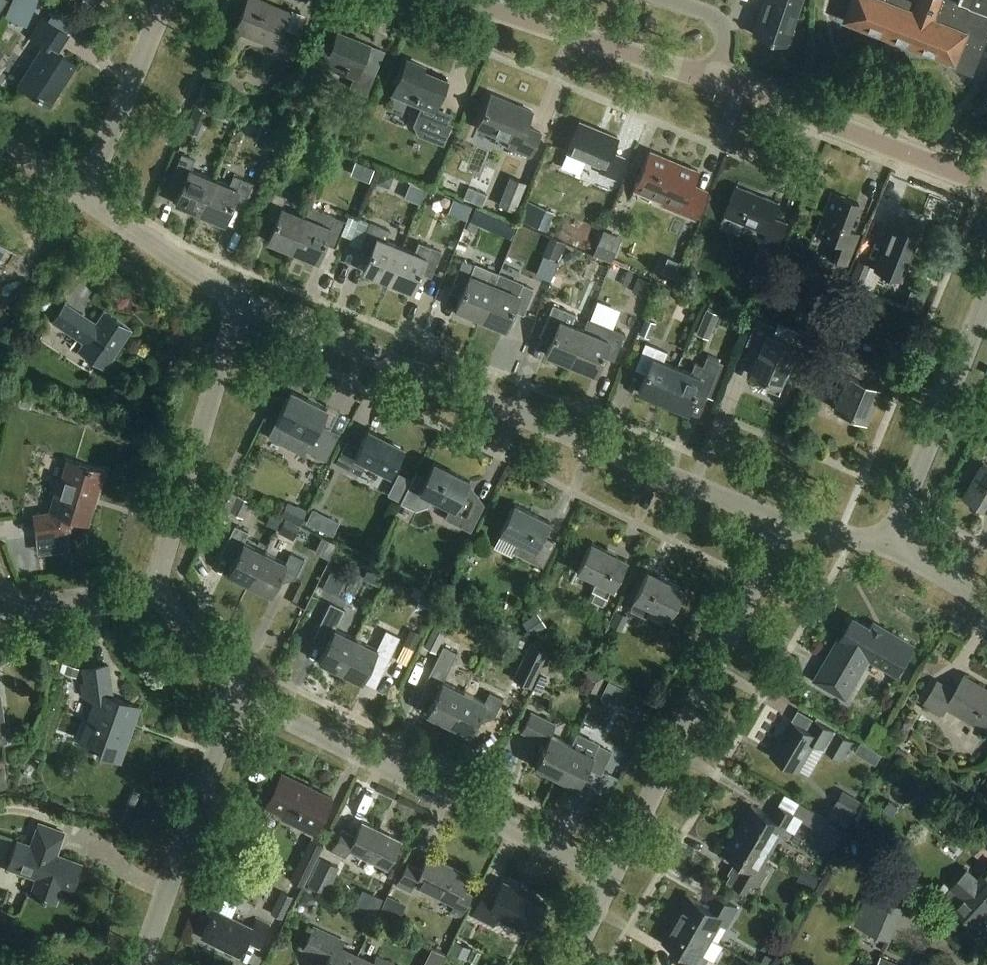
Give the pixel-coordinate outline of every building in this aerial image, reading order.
[(261,0),(248,0),(236,29),(277,46),(274,53),(289,59),(299,36),(284,29),(291,13),(261,0)] [(754,35),(785,45),(786,42),(790,43),(794,30),(791,29),(801,0),(766,0),(754,35)] [(844,20),(953,62),(951,67),(972,75),(986,36),(986,0),(959,0),(958,1),(955,0),(852,0),(844,20)] [(66,34),(43,19),(32,36),(45,45),(19,85),(50,105),(76,65),(54,51),(66,34)] [(369,44),(338,31),(331,48),(321,44),(313,64),(324,69),(326,65),(354,77),(350,88),(367,95),(375,75),(359,69),(369,44)] [(453,125),(448,123),(450,117),(434,111),(446,82),(422,72),(424,66),(408,59),(394,93),(423,105),(415,126),(418,136),(444,147),(453,125)] [(211,111),(220,89),(205,83),(196,105),(211,111)] [(532,111),(492,94),(478,128),(511,142),(509,148),(531,157),(541,133),(526,127),(532,111)] [(202,123),(190,118),(185,130),(197,135),(202,123)] [(620,138),(580,122),(568,152),(602,166),(599,173),(616,179),(625,157),(614,153),(620,138)] [(276,147),(282,133),(263,124),(256,139),(276,147)] [(698,171),(650,151),(637,184),(667,197),(663,206),(695,220),(707,191),(693,185),(698,171)] [(176,204),(200,214),(214,179),(190,170),(194,159),(182,155),(171,180),(183,185),(176,204)] [(381,170),(375,183),(389,189),(394,175),(381,170)] [(214,179),(200,214),(224,223),(232,205),(243,209),(253,183),(234,175),(230,186),(214,179)] [(482,207),(491,184),(473,176),(464,199),(482,207)] [(511,178),(499,206),(515,213),(527,184),(511,178)] [(780,202),(736,183),(723,214),(766,233),(762,242),(777,248),(787,222),(773,216),(780,202)] [(269,241),(293,251),(307,217),(283,207),(287,197),(275,192),(264,218),(276,223),(269,241)] [(859,203),(831,193),(815,235),(841,246),(835,262),(847,267),(860,236),(848,231),(859,203)] [(538,208),(531,225),(546,231),(554,213),(539,206),(538,208)] [(307,217),(293,251),(317,261),(324,243),(335,247),(346,221),(311,207),(307,217)] [(477,208),(470,222),(485,229),(491,214),(477,208)] [(353,217),(345,237),(352,240),(360,220),(353,217)] [(909,259),(922,228),(895,217),(883,249),(885,250),(877,269),(899,278),(907,258),(909,259)] [(364,272),(388,281),(401,248),(385,241),(390,231),(370,223),(360,249),(371,254),(364,272)] [(593,254),(612,262),(622,237),(604,230),(593,254)] [(401,248),(388,281),(412,291),(419,273),(430,278),(441,252),(430,247),(425,258),(401,248)] [(572,251),(566,253),(563,257),(565,261),(569,263),(575,261),(577,258),(576,253),(572,251)] [(860,292),(870,265),(858,260),(847,287),(860,292)] [(456,309),(481,319),(498,275),(463,261),(452,287),(463,291),(456,309)] [(617,261),(615,267),(602,263),(597,277),(608,281),(611,274),(628,280),(633,266),(617,261)] [(757,265),(751,280),(765,286),(771,271),(757,265)] [(833,271),(828,281),(840,287),(845,276),(833,271)] [(498,275),(481,319),(505,329),(512,311),(523,316),(534,290),(522,285),(498,275)] [(657,284),(638,277),(632,291),(651,299),(657,284)] [(910,292),(905,306),(921,312),(926,299),(910,292)] [(96,323),(66,303),(53,322),(84,343),(79,351),(107,369),(133,330),(104,311),(96,323)] [(816,305),(803,336),(818,342),(830,311),(816,305)] [(546,355),(571,365),(585,331),(571,326),(575,315),(553,306),(542,332),(553,337),(546,355)] [(9,313),(0,308),(0,327),(9,313)] [(708,310),(697,334),(710,340),(720,315),(708,310)] [(645,319),(639,334),(649,338),(655,323),(645,319)] [(775,327),(756,320),(746,344),(760,350),(750,375),(779,386),(795,345),(772,336),(775,327)] [(585,331),(571,365),(594,375),(602,356),(613,361),(624,335),(589,321),(585,331)] [(667,353),(656,349),(645,344),(634,369),(646,374),(638,393),(663,403),(677,369),(663,363),(667,353)] [(846,378),(833,409),(865,422),(878,388),(864,382),(871,363),(849,354),(839,350),(830,372),(846,378)] [(677,369),(663,403),(687,413),(695,394),(705,399),(720,363),(709,358),(700,378),(677,369)] [(290,391),(275,422),(268,437),(292,449),(293,447),(300,451),(302,448),(325,460),(337,437),(316,427),(326,408),(290,391)] [(346,441),(335,463),(349,469),(355,457),(366,462),(390,474),(403,447),(368,429),(359,448),(346,441)] [(105,473),(68,462),(61,486),(59,485),(51,513),(34,515),(37,540),(68,536),(73,520),(89,525),(105,473)] [(428,507),(432,499),(450,508),(445,518),(471,532),(484,504),(463,493),(470,480),(434,462),(427,477),(417,472),(401,502),(415,510),(428,507)] [(985,463),(966,494),(986,507),(986,464),(985,463)] [(231,493),(223,508),(242,518),(250,502),(231,493)] [(287,503),(281,516),(301,525),(307,512),(287,503)] [(549,521),(514,504),(499,533),(518,543),(514,552),(543,567),(555,542),(542,536),(549,521)] [(313,509),(306,523),(333,536),(339,522),(313,509)] [(285,520),(279,533),(294,541),(301,528),(285,520)] [(249,585),(265,552),(244,542),(249,532),(235,526),(225,546),(239,552),(228,575),(249,585)] [(603,607),(607,598),(611,589),(612,590),(627,560),(591,542),(576,572),(596,582),(591,591),(596,593),(592,601),(603,607)] [(265,552),(249,585),(271,596),(282,573),(294,579),(304,559),(291,553),(286,563),(265,552)] [(683,589),(648,571),(633,600),(634,600),(629,610),(645,618),(650,609),(668,618),(683,589)] [(334,596),(343,579),(330,573),(322,589),(334,596)] [(319,662),(340,672),(356,639),(335,629),(344,610),(331,604),(317,633),(330,639),(319,662)] [(617,611),(610,625),(622,630),(628,616),(617,611)] [(537,614),(522,624),(531,637),(547,628),(537,614)] [(819,672),(814,681),(847,700),(870,660),(899,676),(915,646),(885,629),(882,634),(853,618),(828,661),(826,660),(819,672)] [(435,653),(446,631),(434,625),(424,647),(435,653)] [(356,639),(340,672),(362,682),(372,660),(385,667),(400,637),(386,631),(377,649),(356,639)] [(410,631),(403,647),(414,652),(421,636),(410,631)] [(447,642),(436,665),(451,672),(462,649),(447,642)] [(549,652),(530,643),(513,679),(531,688),(549,652)] [(67,665),(64,674),(77,677),(79,669),(67,665)] [(113,698),(108,666),(84,670),(86,685),(82,686),(84,696),(96,701),(81,741),(101,749),(100,753),(120,761),(139,707),(113,698)] [(426,714),(448,724),(464,692),(443,682),(447,672),(433,666),(424,686),(437,692),(426,714)] [(596,694),(598,689),(603,678),(596,674),(591,686),(589,691),(596,694)] [(964,716),(986,730),(986,690),(965,676),(955,692),(937,681),(924,702),(942,713),(947,705),(964,716)] [(627,691),(608,682),(601,697),(619,706),(627,691)] [(464,692),(448,724),(469,734),(479,713),(493,719),(502,699),(489,693),(484,702),(464,692)] [(655,705),(640,698),(633,712),(647,719),(655,705)] [(530,712),(521,733),(545,745),(535,766),(556,776),(571,744),(551,734),(555,725),(530,712)] [(852,741),(815,720),(809,732),(791,721),(772,755),(798,770),(814,743),(842,759),(852,741)] [(876,723),(867,738),(878,745),(887,729),(876,723)] [(576,735),(571,744),(556,776),(577,787),(588,765),(601,772),(611,752),(597,745),(576,735)] [(899,746),(894,755),(905,761),(910,752),(899,746)] [(9,789),(6,760),(0,761),(0,790),(9,789)] [(331,799),(281,775),(264,811),(314,835),(331,799)] [(134,790),(126,806),(133,810),(141,793),(134,790)] [(848,830),(863,804),(861,802),(862,801),(843,791),(827,818),(848,830)] [(894,815),(899,807),(890,800),(884,808),(894,815)] [(737,829),(773,849),(781,835),(786,838),(799,817),(778,805),(771,817),(751,806),(737,829)] [(828,849),(840,828),(826,820),(814,840),(828,849)] [(400,842),(362,823),(355,838),(343,831),(332,853),(345,859),(349,850),(387,868),(400,842)] [(7,868),(19,872),(37,879),(31,896),(55,905),(62,888),(73,892),(83,866),(56,856),(64,834),(39,825),(31,847),(17,841),(7,868)] [(773,849),(737,829),(724,853),(736,860),(729,873),(732,874),(728,881),(746,892),(750,884),(758,889),(771,866),(765,863),(773,849)] [(310,839),(290,880),(304,887),(323,845),(310,839)] [(472,894),(462,890),(469,875),(427,854),(420,869),(407,862),(396,886),(411,893),(414,885),(455,905),(451,913),(461,918),(472,894)] [(319,859),(307,884),(327,893),(339,868),(319,859)] [(908,861),(898,871),(912,883),(921,873),(908,861)] [(979,878),(968,869),(939,901),(952,912),(957,907),(979,925),(982,929),(986,923),(986,869),(979,878)] [(815,887),(820,879),(810,872),(805,882),(815,887)] [(544,902),(503,882),(494,901),(482,895),(472,916),(494,926),(498,916),(530,932),(544,902)] [(858,921),(897,936),(911,902),(872,886),(858,921)] [(368,887),(362,901),(380,910),(387,895),(368,887)] [(299,903),(306,906),(314,904),(317,896),(305,890),(299,903)] [(283,920),(293,898),(281,892),(271,914),(283,920)] [(690,896),(677,918),(712,938),(721,922),(728,925),(738,907),(717,895),(710,907),(690,896)] [(387,897),(376,922),(394,930),(406,905),(387,897)] [(259,948),(270,926),(257,920),(253,928),(215,910),(202,938),(239,956),(246,942),(259,948)] [(677,918),(664,940),(685,952),(678,964),(680,964),(705,964),(710,957),(703,953),(712,938),(677,918)] [(357,957),(340,949),(343,942),(324,933),(313,928),(303,950),(326,961),(324,964),(353,964),(357,957)] [(466,960),(470,949),(455,942),(450,952),(466,960)] [(775,958),(767,953),(761,963),(765,964),(770,964),(775,958)] [(353,964),(391,964),(377,958),(374,964),(357,957),(353,964)]
